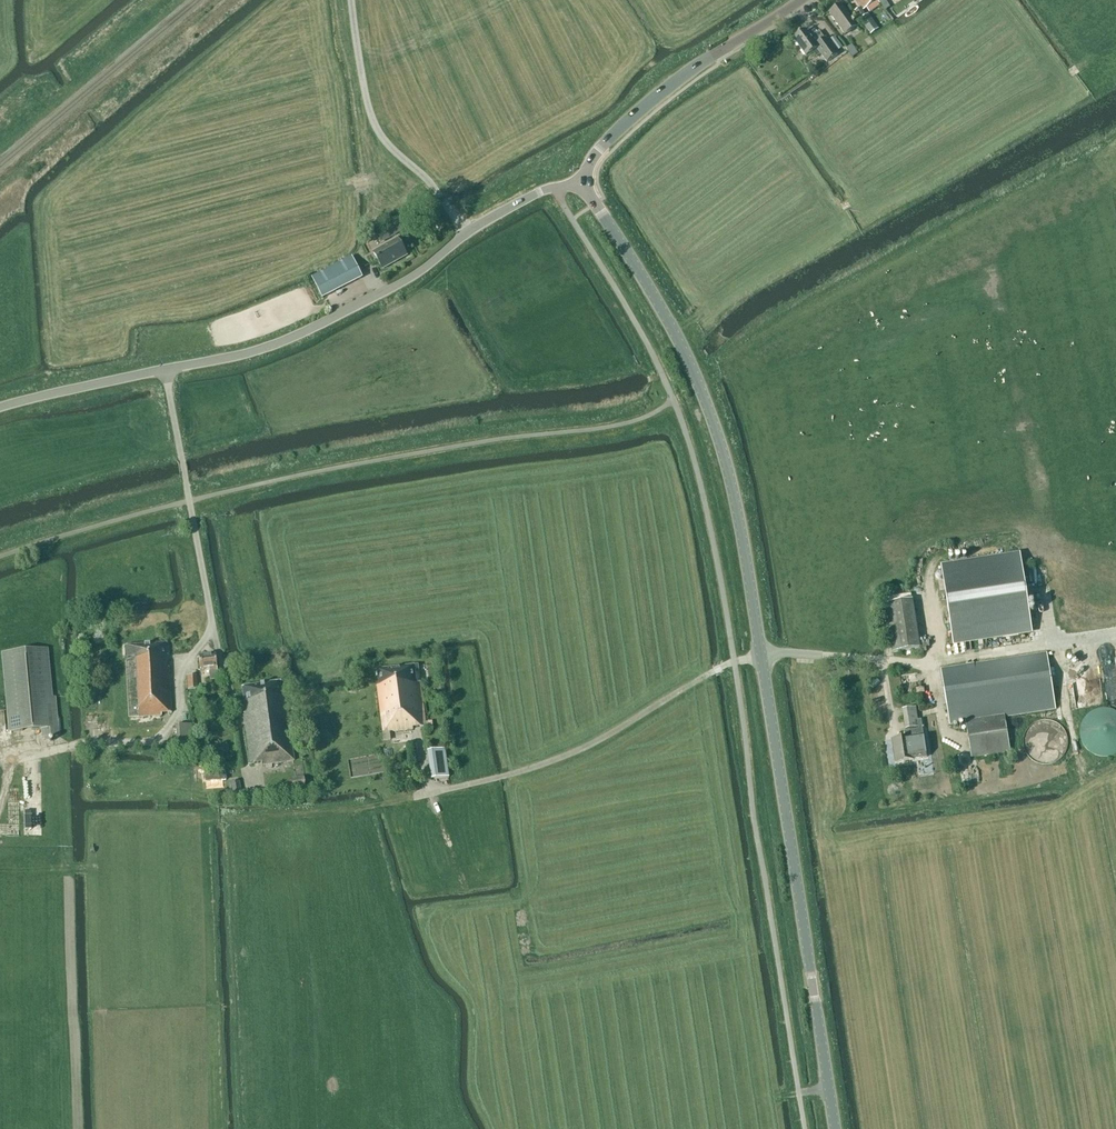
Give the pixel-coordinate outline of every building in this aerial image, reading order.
[(862,10),(877,0),(855,0),(862,10)] [(885,0),(880,4),(885,11),(890,7),(885,0)] [(829,14),(844,36),(857,27),(842,5),(829,14)] [(866,16),(860,7),(854,11),(870,35),(878,29),(868,14),(866,16)] [(826,62),(829,60),(837,55),(825,38),(816,45),(805,31),(793,40),(806,58),(813,53),(817,57),(820,55),(826,62)] [(855,49),(852,44),(848,47),(846,48),(852,57),(858,53),(855,49)] [(394,229),(386,233),(389,239),(397,235),(394,229)] [(398,239),(373,253),(382,269),(407,256),(398,239)] [(352,259),(312,279),(323,299),(362,278),(352,259)] [(1032,634),(1020,553),(940,565),(953,646),(1032,634)] [(919,648),(912,600),(885,604),(893,653),(919,648)] [(125,646),(125,648),(128,717),(161,715),(161,714),(171,713),(169,667),(167,667),(167,659),(166,658),(166,655),(168,655),(167,644),(125,646)] [(9,731),(41,728),(42,737),(59,736),(54,692),(51,693),(47,648),(1,653),(9,731)] [(1102,654),(1103,688),(1115,688),(1115,653),(1102,654)] [(1010,751),(1004,716),(1055,709),(1047,654),(941,670),(949,725),(965,722),(971,757),(1010,751)] [(208,669),(210,679),(217,678),(214,655),(198,656),(200,670),(208,669)] [(413,729),(413,728),(426,726),(418,665),(414,666),(377,670),(379,681),(381,681),(381,685),(377,685),(383,733),(413,729)] [(196,676),(186,676),(187,690),(197,689),(196,676)] [(261,765),(267,765),(287,762),(288,764),(290,764),(290,761),(294,761),(282,682),(241,688),(245,713),(243,714),(250,764),(261,763),(261,765)] [(892,740),(896,763),(926,758),(923,735),(921,720),(917,720),(915,707),(902,709),(905,729),(918,727),(919,729),(904,732),(905,738),(892,740)] [(1100,708),(1095,709),(1091,711),(1088,713),(1084,716),(1082,720),(1080,724),(1079,728),(1078,733),(1079,737),(1080,742),(1082,746),(1084,749),(1088,753),(1091,755),(1095,757),(1100,758),(1104,759),(1109,758),(1113,757),(1115,756),(1115,710),(1113,709),(1109,708),(1104,707),(1100,708)] [(1026,748),(1031,757),(1040,762),(1050,762),(1060,757),(1065,748),(1065,738),(1060,728),(1051,723),(1041,723),(1031,728),(1026,737),(1026,748)] [(191,749),(190,724),(175,725),(176,750),(191,749)] [(449,778),(445,750),(427,752),(431,780),(449,778)] [(291,780),(292,790),(303,788),(302,779),(291,780)] [(229,784),(231,799),(241,798),(239,782),(229,784)]
